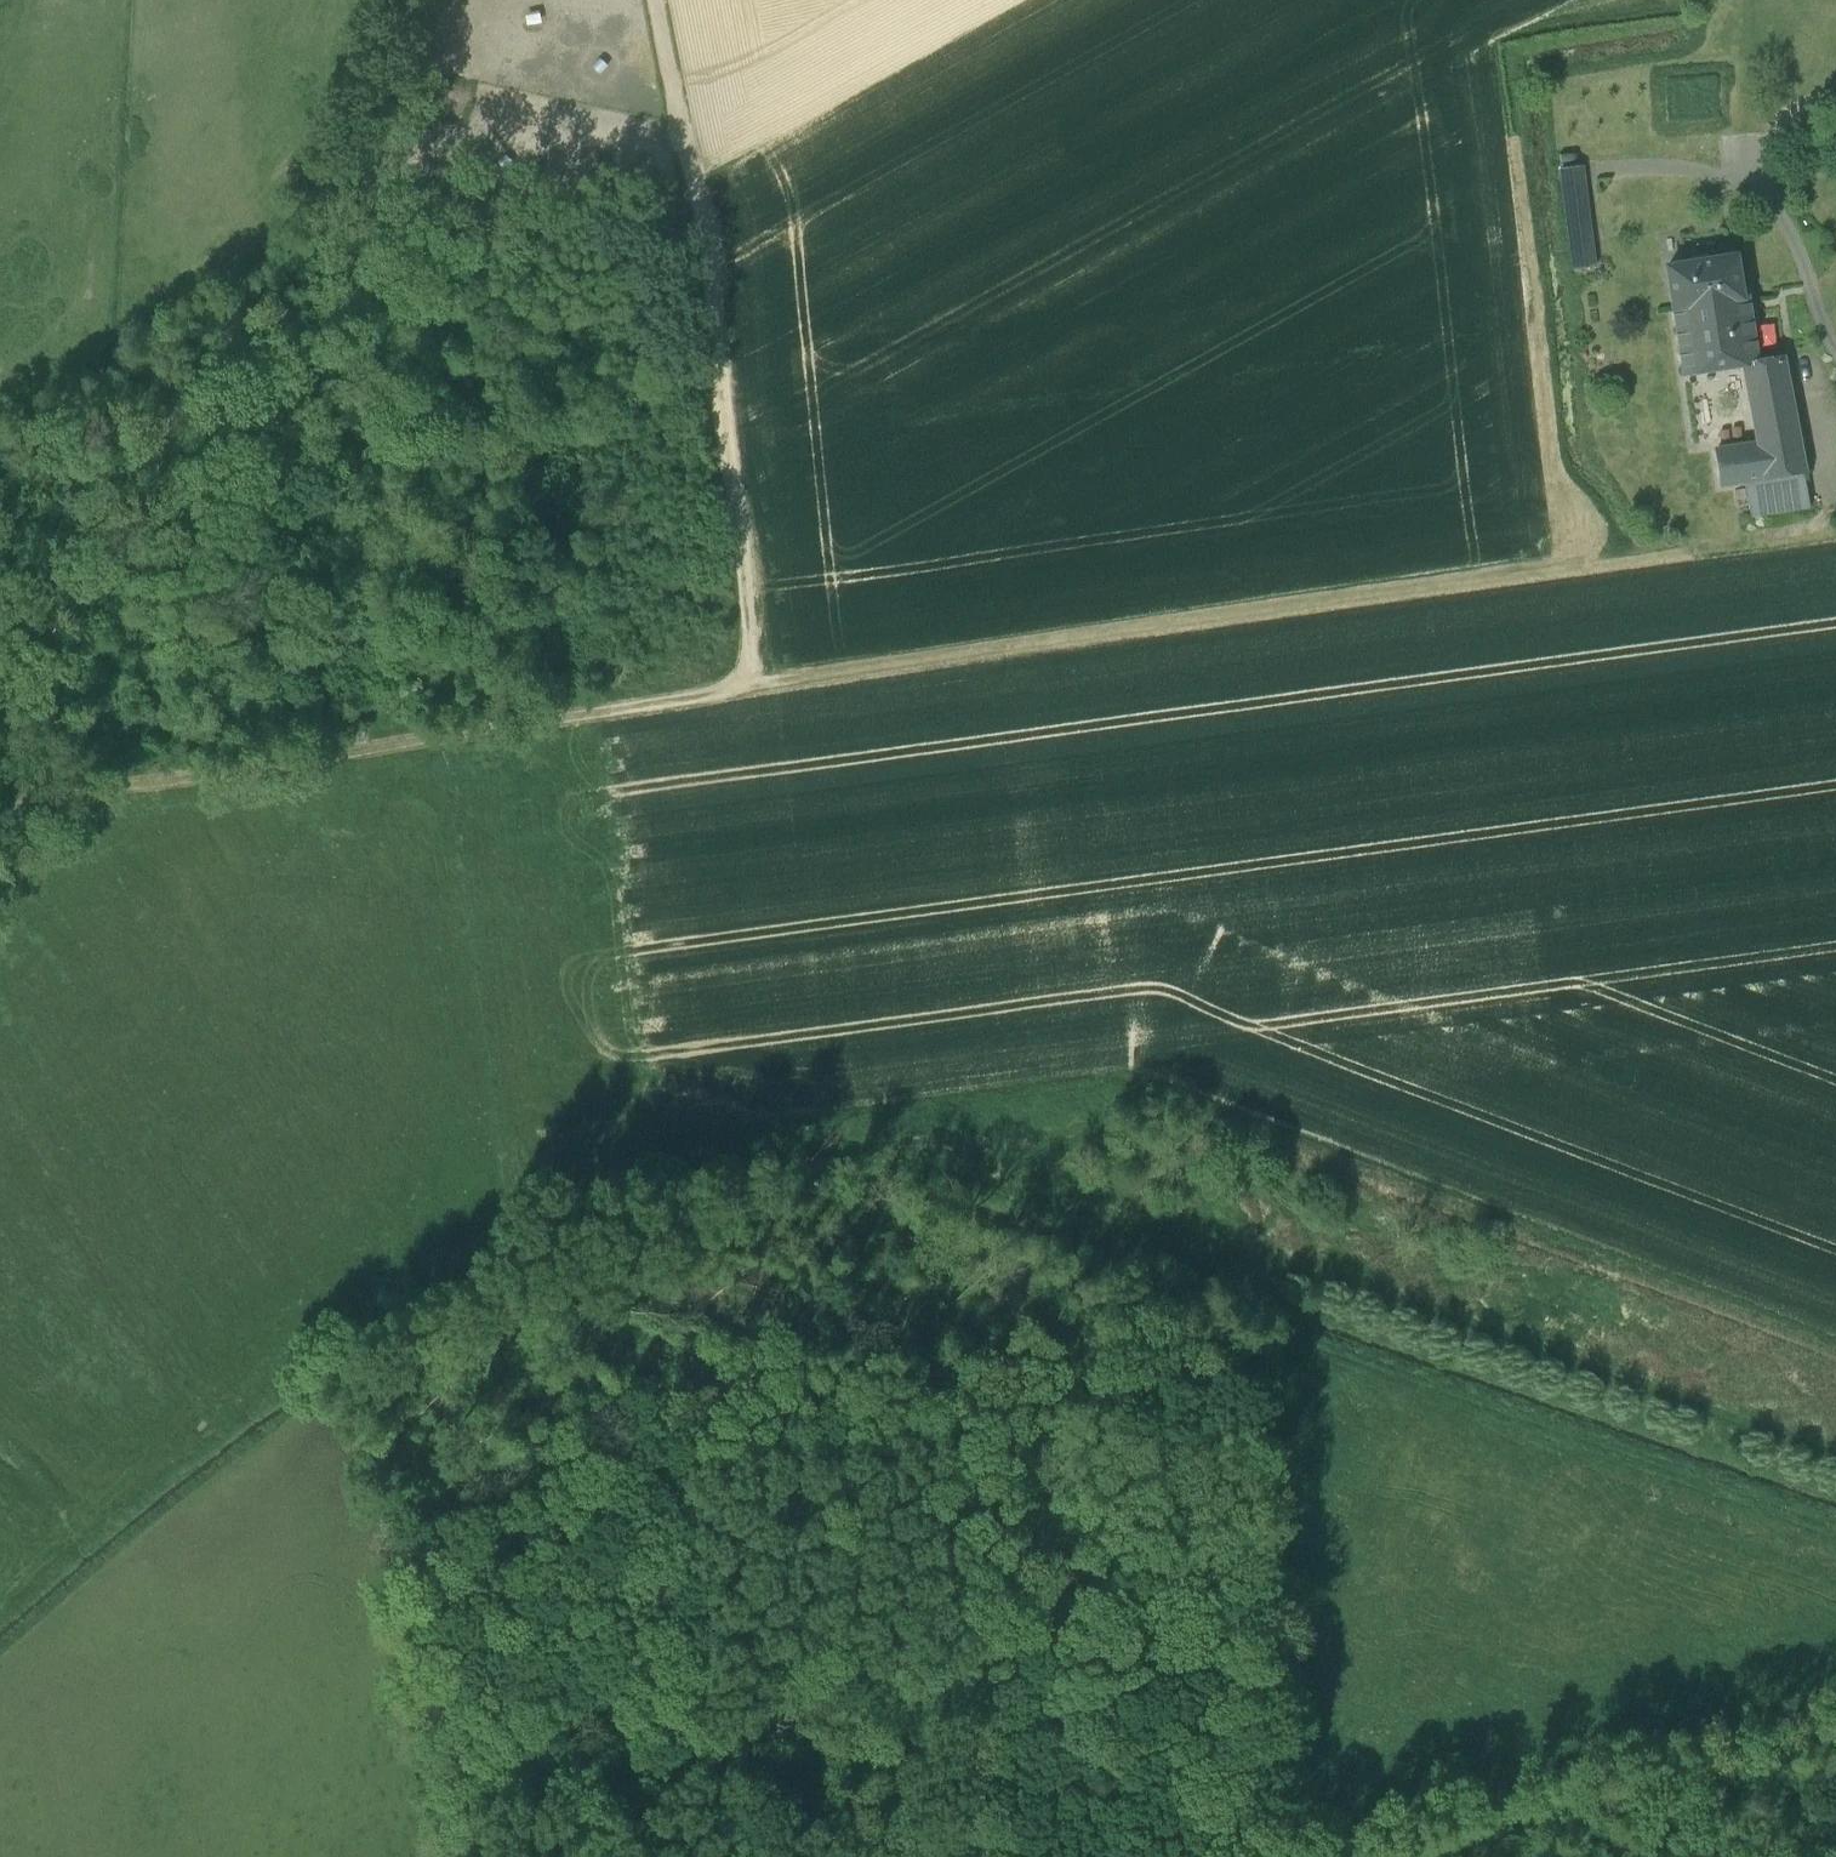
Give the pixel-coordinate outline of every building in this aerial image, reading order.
[(1563,188),(1574,270),(1595,267),(1585,185),(1563,188)] [(1668,267),(1674,309),(1742,297),(1736,256),(1711,260),(1706,256),(1695,257),(1691,263),(1668,267)] [(1716,451),(1721,485),(1744,482),(1804,473),(1797,437),(1793,420),(1781,358),(1757,362),(1747,296),(1742,297),(1674,309),(1684,375),(1744,366),(1760,444),(1716,451)] [(1744,482),(1751,517),(1810,508),(1804,473),(1744,482)]
